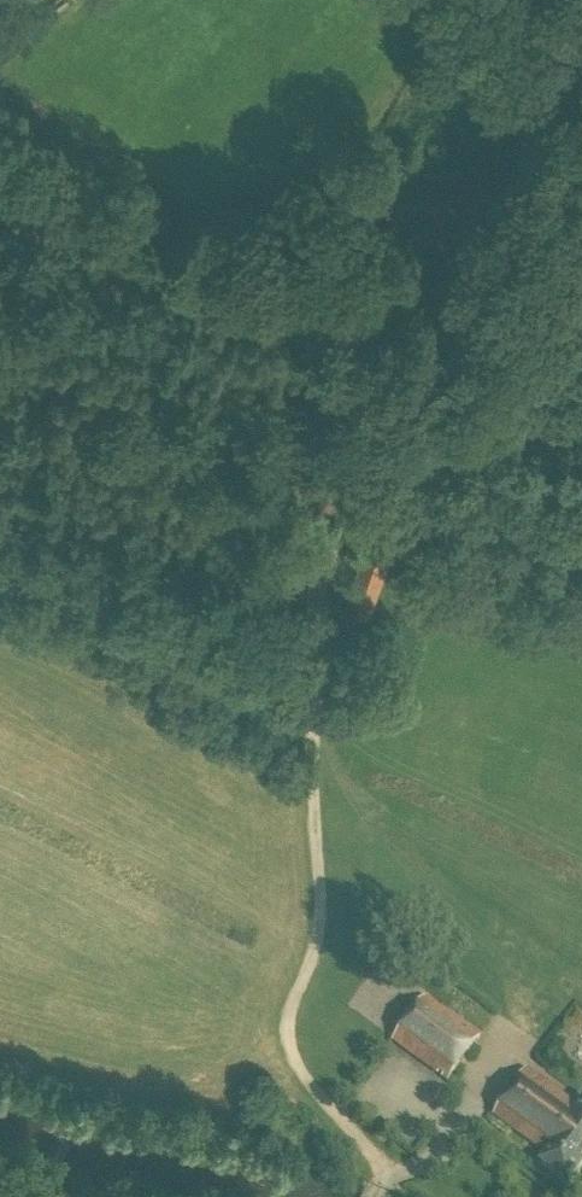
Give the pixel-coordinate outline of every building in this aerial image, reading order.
[(369,615),(391,553),(367,545),(345,607),(369,615)] [(447,1081),(480,1036),(425,995),(392,1041),(438,1074),(440,1071),(444,1075),(442,1078),(447,1081)] [(527,1070),(494,1117),(530,1143),(525,1151),(569,1183),(581,1165),(581,1095),(580,1093),(573,1103),(527,1070)]
